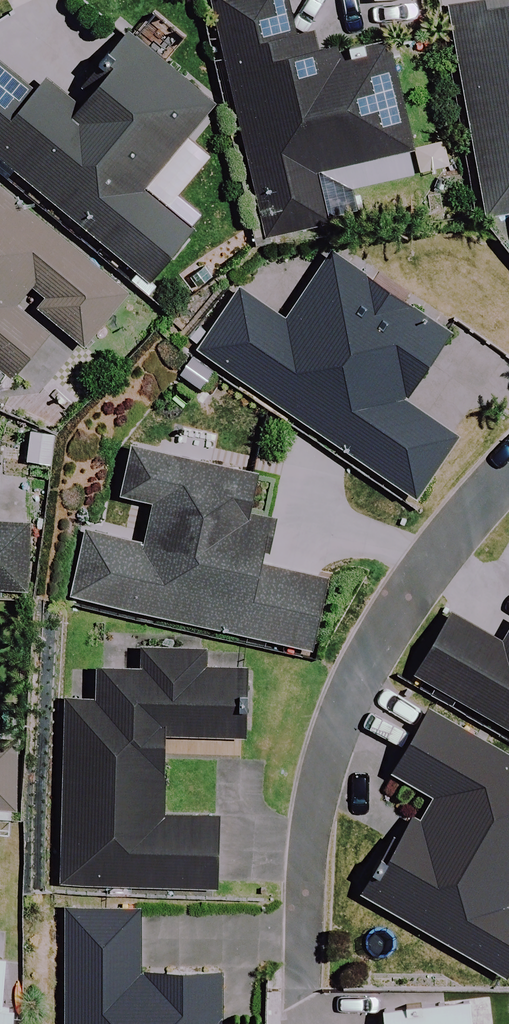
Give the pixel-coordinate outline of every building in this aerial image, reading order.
[(286,0),(212,0),(265,239),(329,225),(318,174),(414,153),(389,37),(319,52),(315,35),(294,39),(286,0)] [(454,9),(490,218),(508,215),(508,0),(503,0),(454,9)] [(0,68),(0,165),(142,284),(189,228),(141,188),(211,104),(130,37),(71,107),(34,76),(24,88),(0,68)] [(0,189),(0,373),(10,382),(58,325),(88,349),(100,334),(113,345),(144,309),(130,298),(0,189)] [(448,337),(332,259),(288,325),(241,294),(203,350),(415,493),(453,437),(403,404),(448,337)] [(258,476),(130,449),(120,497),(152,503),(143,546),(87,535),(73,599),(315,650),(329,581),(263,567),(274,515),(250,510),(258,476)] [(27,591),(29,524),(0,523),(0,590),(27,591)] [(505,646),(450,615),(415,675),(508,729),(508,638),(505,646)] [(205,650),(146,649),(145,671),(103,670),(102,703),(70,703),(66,886),(217,889),(219,813),(164,812),(166,738),(243,739),(244,671),(204,670),(205,650)] [(429,712),(393,775),(429,796),(369,900),(505,979),(508,972),(508,909),(505,906),(508,898),(508,759),(429,712)] [(0,739),(0,810),(15,811),(17,740),(0,739)] [(71,906),(70,1023),(220,1023),(221,974),(138,973),(139,907),(71,906)] [(13,1008),(6,1008),(8,958),(0,958),(0,1023),(12,1023),(13,1008)] [(491,997),(384,1006),(386,1023),(493,1023),(491,997)]
